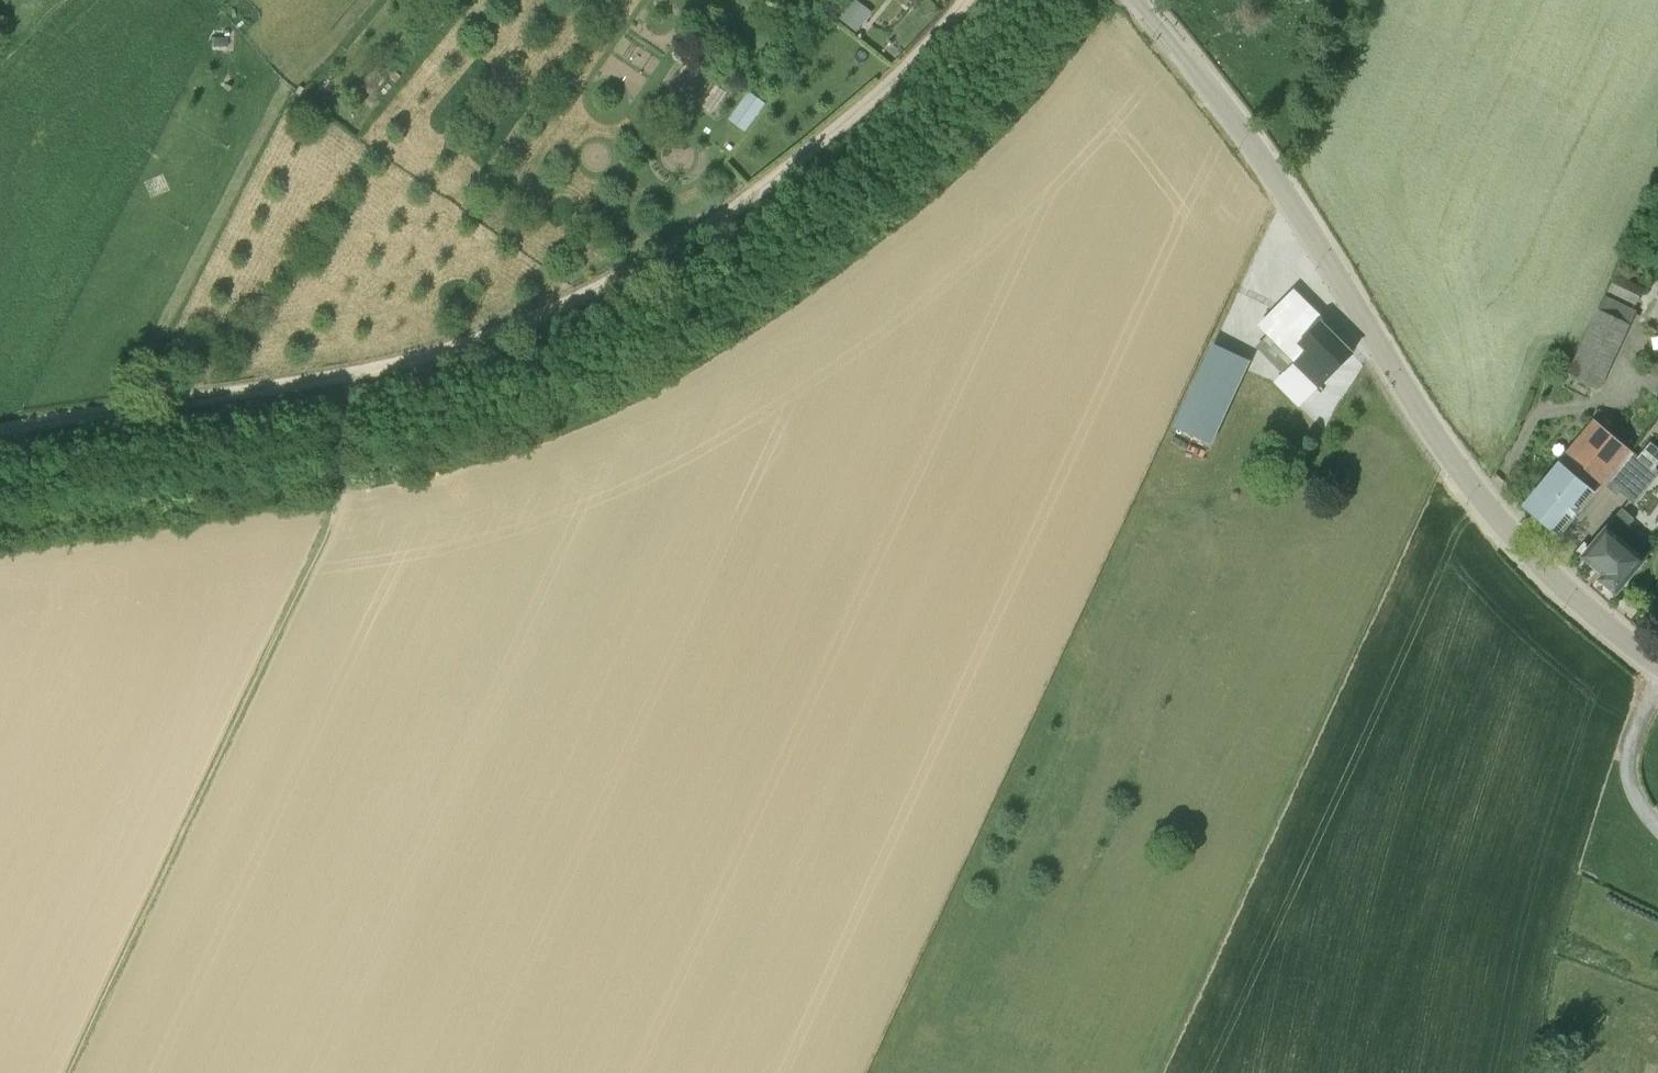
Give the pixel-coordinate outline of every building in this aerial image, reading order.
[(841,17),(858,31),(873,12),(857,0),(854,0),(841,17)] [(734,118),(750,129),(765,108),(750,96),(734,118)] [(1610,290),(1636,302),(1644,287),(1618,274),(1610,290)] [(1269,334),(1258,346),(1285,373),(1295,362),(1320,385),(1353,352),(1296,294),(1293,291),(1266,319),(1260,325),(1269,334)] [(1635,309),(1607,295),(1570,373),(1598,386),(1635,309)] [(1192,393),(1177,425),(1211,441),(1213,436),(1236,387),(1249,360),(1215,345),(1215,344),(1192,393)] [(1559,533),(1601,483),(1631,448),(1598,419),(1526,505),(1525,504),(1524,505),(1559,535),(1560,534),(1559,533)] [(1601,483),(1616,496),(1619,492),(1633,503),(1657,474),(1655,472),(1657,468),(1657,449),(1653,445),(1642,457),(1631,448),(1601,483)] [(1623,509),(1590,546),(1585,542),(1577,550),(1604,574),(1600,578),(1617,592),(1646,562),(1643,560),(1654,549),(1630,528),(1637,520),(1623,509)]
